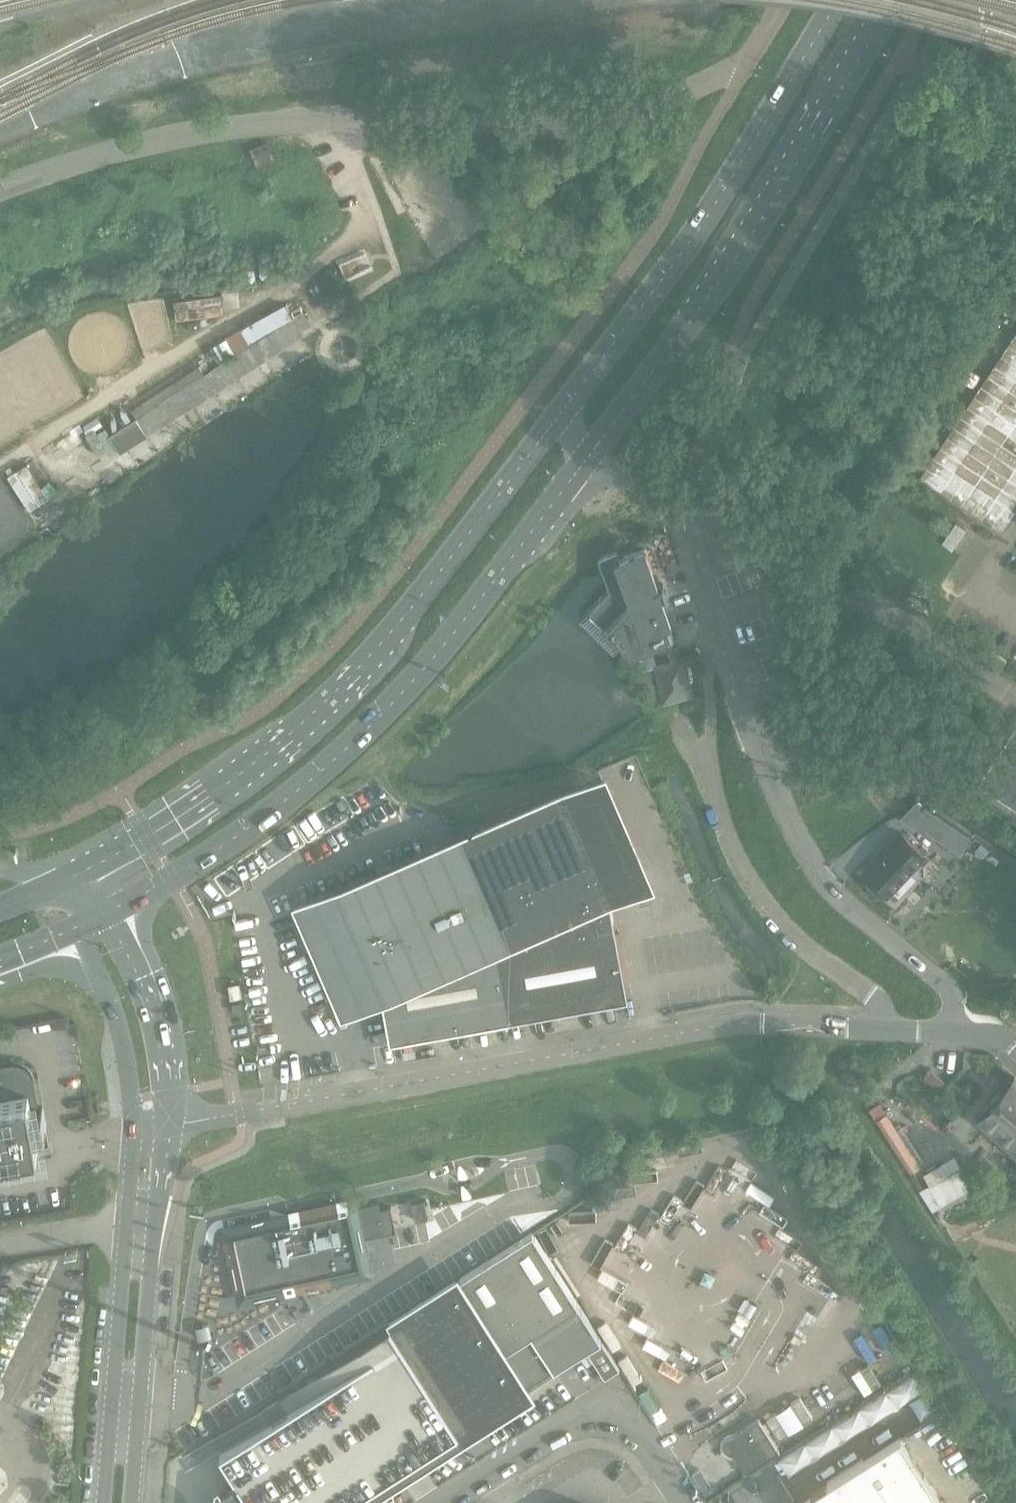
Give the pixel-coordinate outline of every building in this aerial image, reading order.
[(293,318),(294,319),(301,331),(303,334),(314,327),(303,311),(301,312),(293,300),(269,312),(244,327),(243,326),(225,336),(227,338),(210,347),(219,361),(235,352),(235,353),(265,333),(293,318)] [(147,432),(301,331),(294,319),(111,436),(120,449),(147,432)] [(920,477),(1003,532),(1015,512),(1015,332),(920,477)] [(699,387),(693,395),(702,401),(708,393),(699,387)] [(86,435),(99,456),(109,450),(96,429),(86,435)] [(8,476),(30,511),(50,499),(27,464),(8,476)] [(622,558),(619,550),(618,548),(599,555),(602,565),(611,590),(592,609),(604,622),(603,624),(622,643),(634,655),(675,640),(661,599),(668,596),(664,586),(654,576),(645,550),(622,558)] [(1007,661),(987,648),(981,656),(1002,669),(1007,661)] [(657,666),(657,667),(665,700),(665,701),(692,695),(684,660),(657,666)] [(652,703),(665,700),(657,667),(641,671),(652,703)] [(978,784),(1015,809),(1015,728),(978,784)] [(604,780),(476,835),(510,1021),(628,1000),(607,884),(643,869),(604,780)] [(902,833),(863,875),(887,897),(926,855),(902,833)] [(510,1021),(476,835),(308,907),(321,937),(315,940),(320,949),(325,947),(347,996),(380,982),(391,1043),(510,1021)] [(228,985),(231,999),(243,997),(240,982),(228,985)] [(232,1004),(234,1013),(242,1011),(241,1003),(232,1004)] [(32,1105),(39,1104),(35,1080),(34,1077),(33,1074),(31,1071),(28,1068),(25,1066),(22,1064),(19,1063),(16,1062),(12,1062),(0,1064),(0,1158),(34,1151),(33,1147),(39,1146),(32,1105)] [(1015,1076),(1002,1091),(976,1121),(992,1135),(1015,1155),(1015,1077),(1015,1076)] [(961,1195),(949,1174),(929,1186),(941,1207),(961,1195)] [(416,1221),(429,1218),(425,1201),(412,1204),(416,1221)] [(232,1240),(227,1241),(231,1261),(233,1270),(238,1290),(242,1289),(244,1297),(286,1288),(287,1292),(315,1286),(314,1281),(365,1270),(363,1258),(368,1257),(364,1239),(397,1232),(392,1208),(381,1210),(379,1203),(352,1209),(351,1206),(230,1232),(232,1240)] [(495,1257),(389,1325),(444,1411),(458,1433),(527,1389),(587,1351),(605,1378),(620,1369),(580,1306),(533,1233),(495,1257)] [(213,1440),(221,1453),(220,1454),(238,1481),(222,1492),(222,1493),(229,1502),(348,1502),(355,1498),(344,1480),(342,1477),(444,1411),(389,1325),(278,1396),(279,1396),(263,1407),(263,1408),(213,1440)] [(534,1400),(527,1389),(458,1433),(444,1411),(342,1477),(344,1480),(355,1498),(348,1502),(372,1502),(534,1400)] [(800,1399),(790,1405),(767,1420),(781,1441),(813,1420),(800,1399)] [(759,1419),(734,1435),(731,1436),(728,1437),(726,1440),(725,1443),(725,1446),(726,1449),(728,1452),(731,1454),(734,1454),(734,1455),(735,1455),(747,1474),(780,1453),(759,1419)] [(794,1502),(795,1502),(944,1502),(901,1435),(794,1502)] [(222,1493),(220,1495),(217,1490),(213,1492),(212,1502),(229,1502),(222,1493)]
